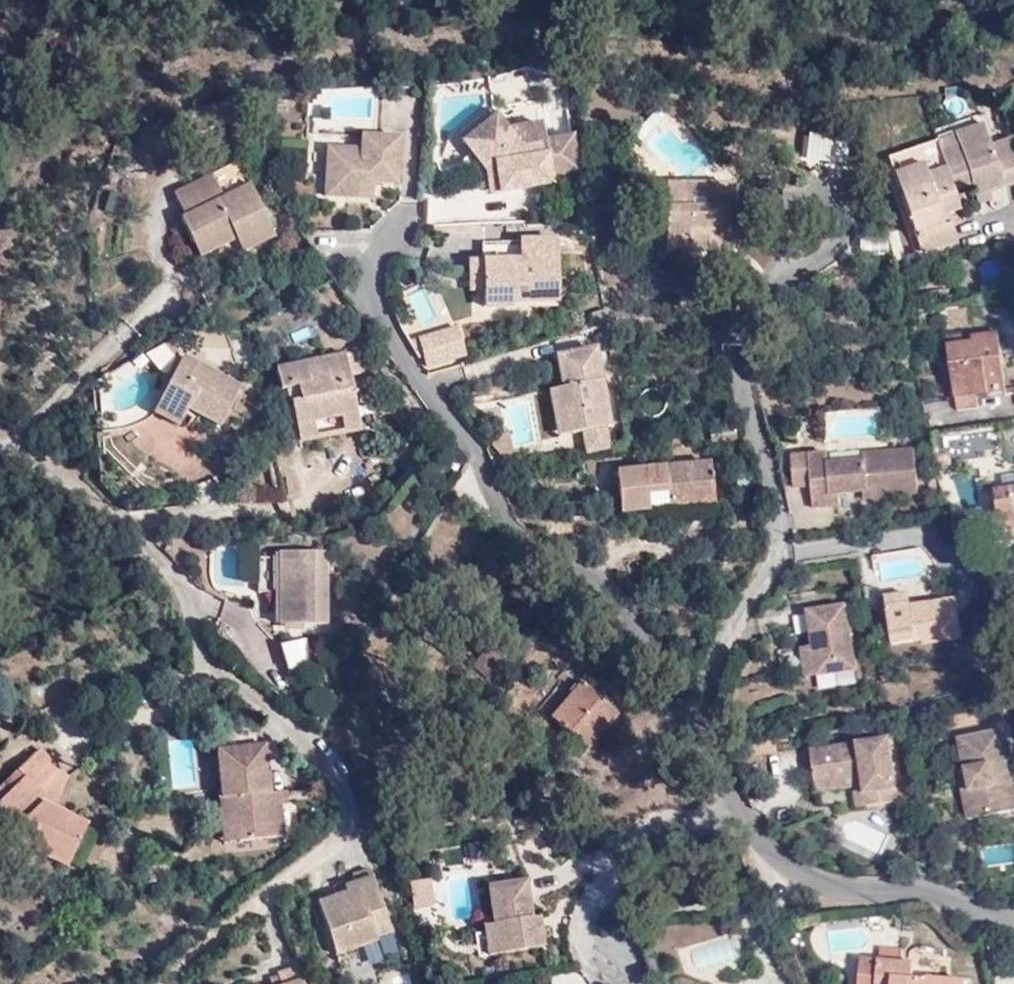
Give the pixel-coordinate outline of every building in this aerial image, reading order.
[(496,119),(470,140),(487,160),(487,174),(491,188),(500,186),(505,186),(511,195),(545,189),(551,181),(580,175),(573,140),(545,145),(543,126),(507,132),(496,119)] [(1000,161),(989,123),(957,134),(960,145),(944,153),(939,141),(921,147),(928,165),(897,176),(925,253),(962,245),(956,223),(949,225),(947,218),(965,211),(958,190),(975,185),(979,198),(1013,187),(1013,158),(1000,161)] [(960,145),(957,134),(939,141),(944,153),(960,145)] [(487,160),(470,140),(462,146),(487,174),(487,160)] [(334,204),(366,205),(365,190),(381,191),(403,192),(405,144),(366,141),(365,156),(334,154),(334,204)] [(890,158),(897,176),(928,165),(921,147),(890,158)] [(180,222),(193,247),(229,230),(235,242),(243,257),(275,241),(252,189),(224,201),(212,179),(174,196),(185,220),(180,222)] [(501,196),(511,195),(505,186),(500,186),(501,196)] [(667,187),(667,216),(682,217),(683,199),(733,200),(733,188),(667,187)] [(365,190),(366,205),(381,205),(381,191),(365,190)] [(682,217),(667,216),(666,257),(732,257),(733,200),(683,199),(682,217)] [(229,230),(193,247),(199,260),(235,242),(229,230)] [(521,241),(484,243),(485,263),(472,263),(473,279),(485,279),(486,289),(486,307),(515,306),(515,302),(561,300),(558,240),(521,241)] [(485,279),(473,279),(473,289),(486,289),(485,279)] [(943,341),(945,357),(972,353),(970,344),(997,341),(995,333),(943,341)] [(462,338),(423,351),(429,366),(467,354),(462,338)] [(167,339),(148,348),(157,366),(176,356),(167,339)] [(972,353),(945,357),(953,405),(1006,396),(997,341),(970,344),(972,353)] [(598,349),(574,354),(584,359),(599,356),(598,349)] [(574,354),(561,356),(567,387),(557,389),(562,412),(571,411),(576,433),(587,431),(607,427),(608,427),(613,426),(599,356),(584,359),(574,354)] [(181,408),(189,413),(220,430),(243,389),(188,359),(161,403),(177,412),(181,408)] [(280,398),(287,397),(299,395),(301,407),(291,409),(299,448),(361,435),(346,362),(276,378),(280,398)] [(562,412),(557,389),(553,390),(562,435),(576,433),(571,411),(562,412)] [(299,395),(287,397),(291,409),(301,407),(299,395)] [(180,429),(189,413),(181,408),(177,412),(161,403),(154,414),(180,429)] [(607,427),(587,431),(591,451),(611,447),(607,427)] [(874,488),(876,499),(916,495),(910,451),(861,458),(861,464),(825,469),(824,460),(808,461),(814,513),(838,509),(839,497),(863,493),(862,489),(874,488)] [(641,474),(648,507),(650,497),(668,496),(670,510),(714,506),(710,468),(641,474)] [(989,497),(1013,493),(1013,473),(987,478),(989,497)] [(646,514),(648,507),(641,474),(629,475),(630,492),(619,492),(621,516),(646,514)] [(617,476),(619,492),(630,492),(629,475),(617,476)] [(864,500),(876,499),(874,488),(862,489),(863,493),(864,500)] [(989,497),(993,522),(1013,518),(1013,493),(989,497)] [(962,500),(966,520),(983,517),(980,497),(962,500)] [(947,501),(954,523),(966,520),(962,500),(947,501)] [(270,588),(270,552),(256,552),(256,588),(270,588)] [(330,628),(332,556),(285,555),(283,627),(330,628)] [(891,619),(913,615),(911,602),(889,605),(891,619)] [(959,608),(913,615),(891,619),(897,651),(924,647),(927,657),(966,651),(959,608)] [(818,649),(824,681),(860,676),(851,614),(815,620),(818,649)] [(482,679),(510,651),(499,639),(469,666),(482,679)] [(315,671),(307,640),(285,645),(292,676),(315,671)] [(812,683),(824,681),(818,649),(807,651),(812,683)] [(577,759),(615,727),(584,689),(544,723),(577,759)] [(1004,790),(1012,787),(1001,736),(961,746),(965,773),(969,795),(963,797),(968,824),(1008,814),(1004,790)] [(270,737),(215,742),(220,794),(275,788),(270,737)] [(810,750),(815,781),(864,774),(869,808),(907,802),(904,788),(893,790),(886,739),(810,750)] [(29,779),(54,809),(71,778),(43,749),(0,787),(0,804),(29,779)] [(969,795),(965,773),(959,775),(963,797),(969,795)] [(864,774),(815,781),(816,791),(853,785),(857,810),(869,808),(864,774)] [(14,840),(67,866),(90,826),(54,809),(29,779),(0,804),(0,820),(14,840)] [(275,788),(220,794),(217,794),(222,843),(291,835),(286,787),(275,788)] [(1012,787),(1004,790),(1008,814),(1013,813),(1013,787),(1012,787)] [(14,840),(0,820),(0,849),(1,850),(14,840)] [(372,925),(389,921),(373,869),(357,873),(359,889),(321,901),(340,961),(368,953),(364,947),(378,943),(376,937),(372,925)] [(431,879),(412,881),(415,908),(434,906),(431,879)] [(546,944),(543,923),(535,924),(534,916),(529,879),(491,884),(496,921),(486,922),(490,952),(546,944)] [(535,924),(543,923),(542,915),(534,916),(535,924)] [(393,933),(389,921),(372,925),(376,937),(393,933)] [(860,983),(968,983),(968,982),(913,978),(915,962),(862,957),(860,983)] [(300,968),(280,973),(282,983),(304,983),(300,968)]
